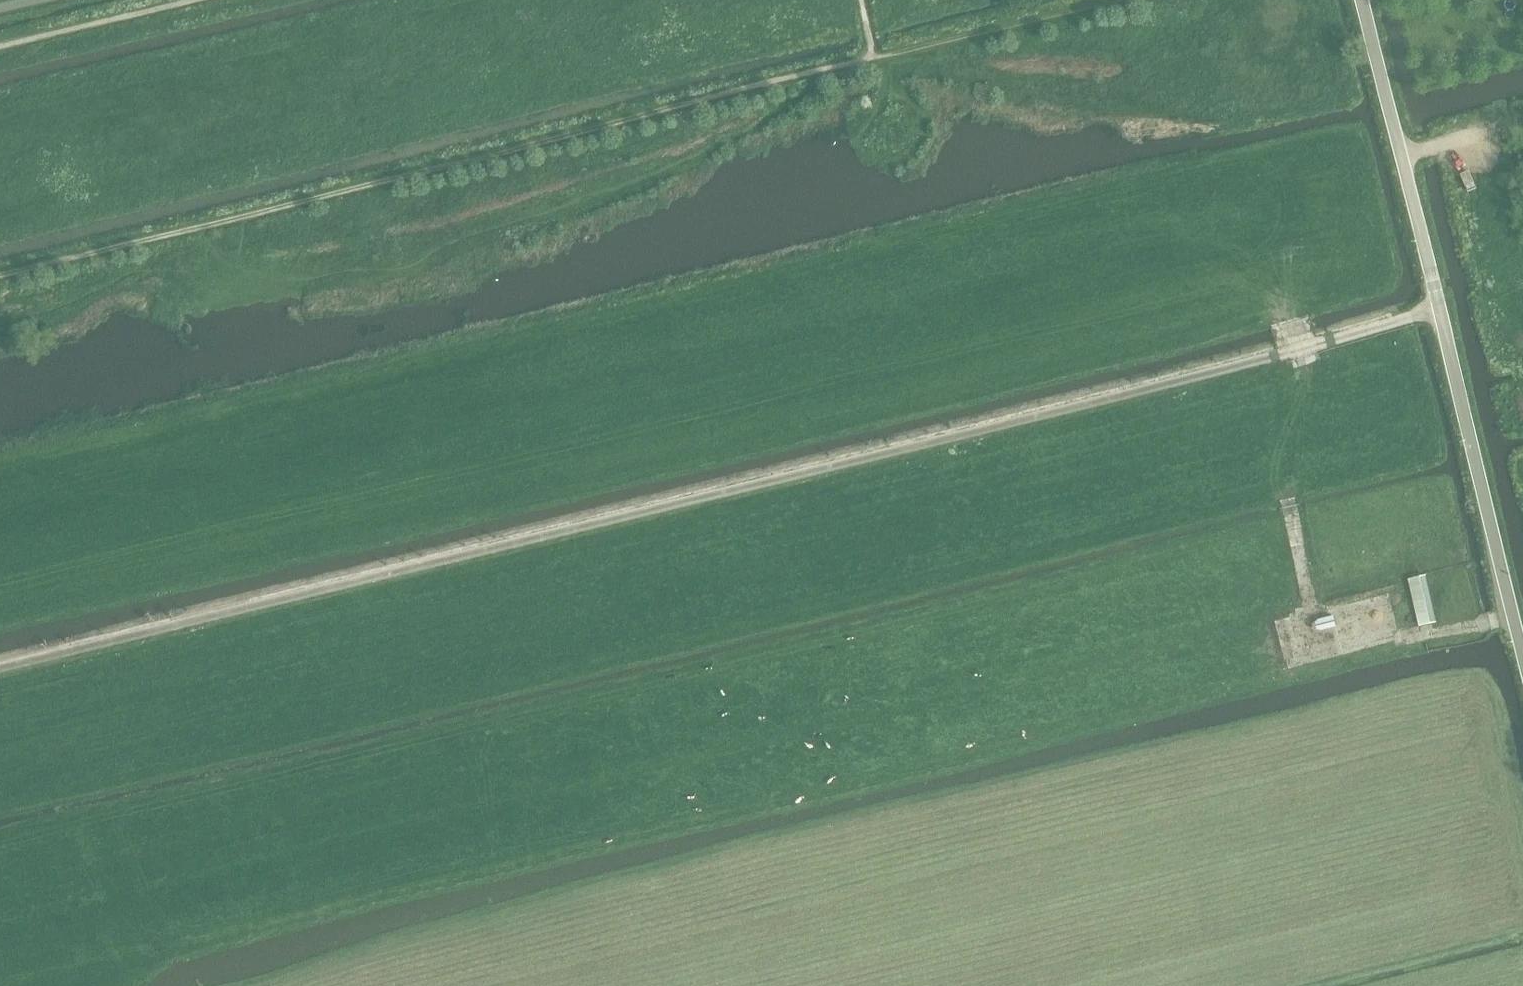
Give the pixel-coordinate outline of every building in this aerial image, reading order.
[(1433,578),(1415,581),(1425,630),(1444,626),(1433,578)]
